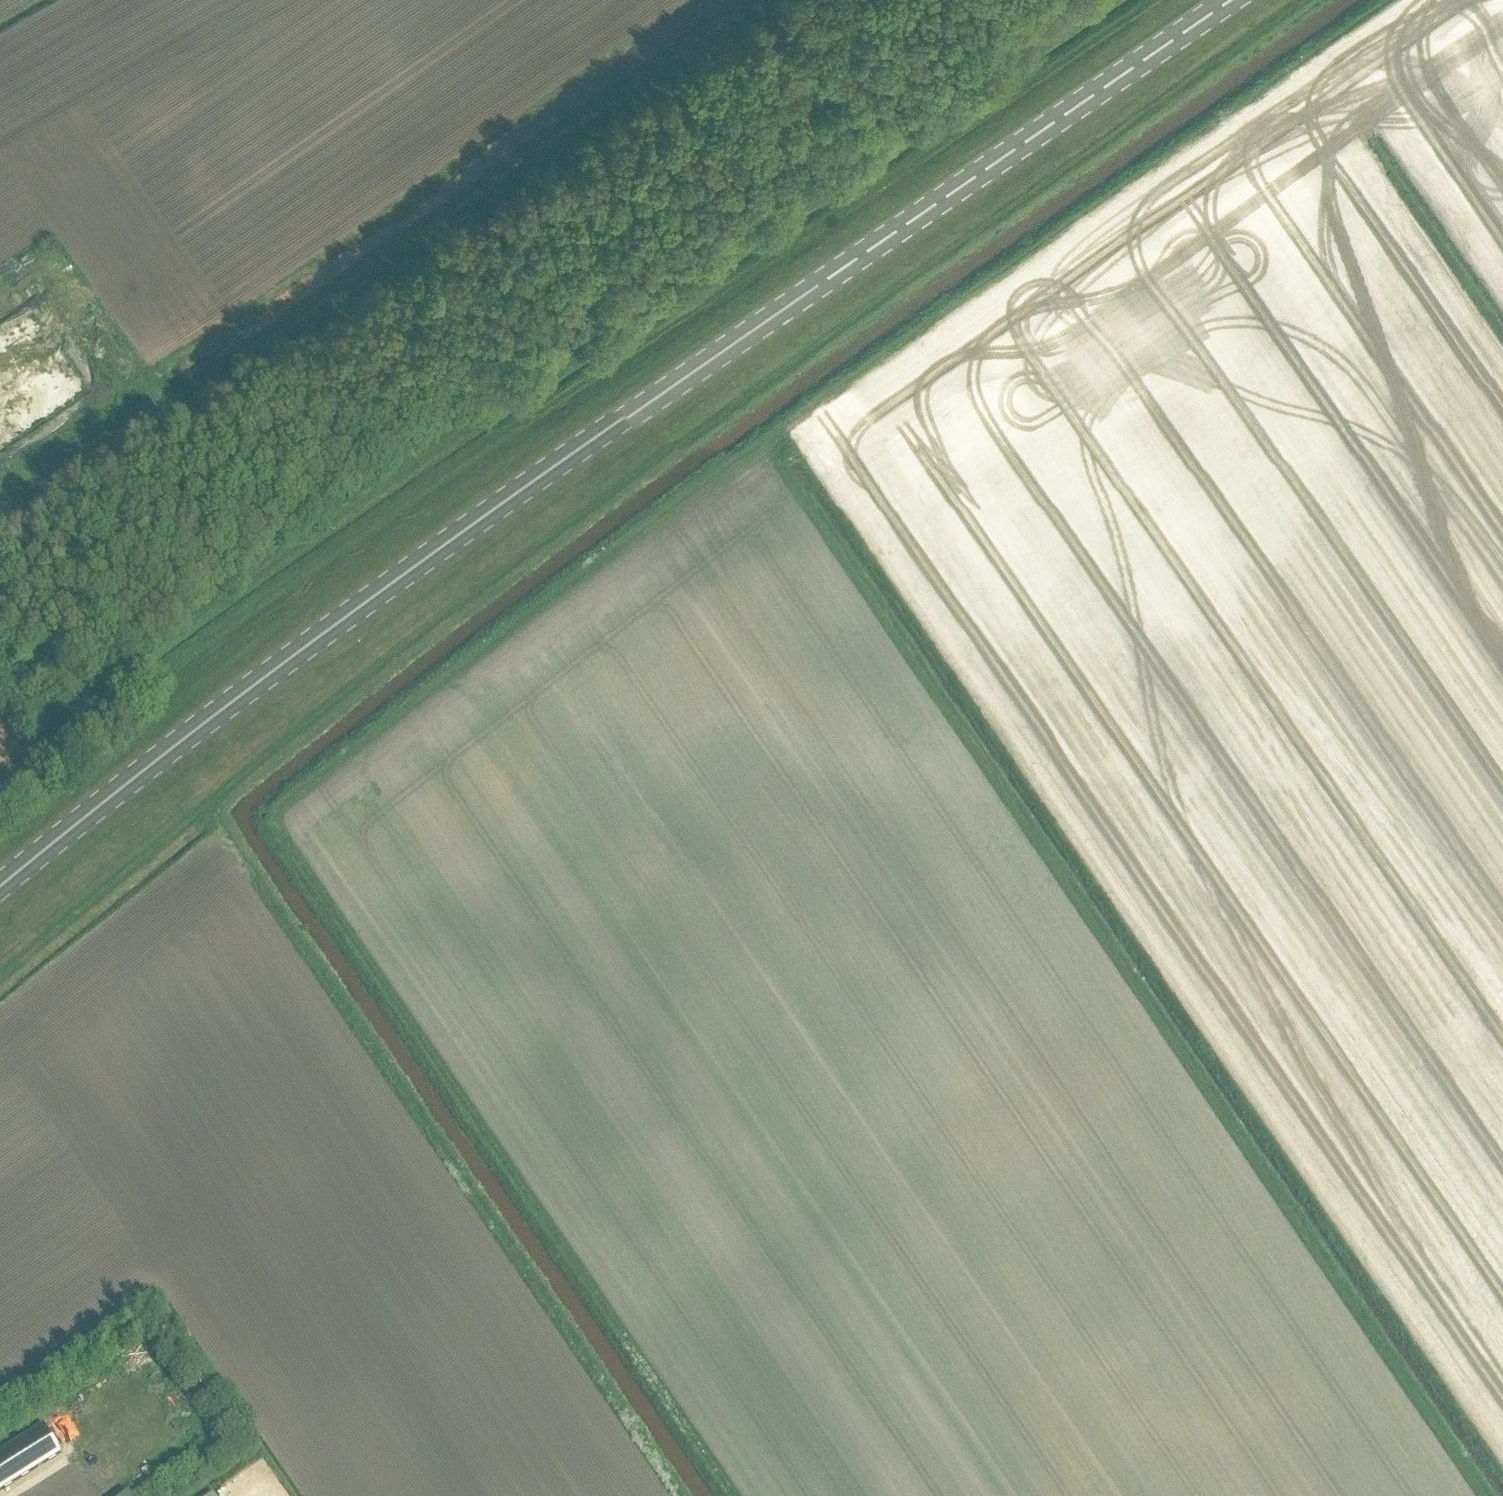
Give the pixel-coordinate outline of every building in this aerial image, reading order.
[(0,1454),(0,1493),(61,1455),(44,1427),(0,1454)]
